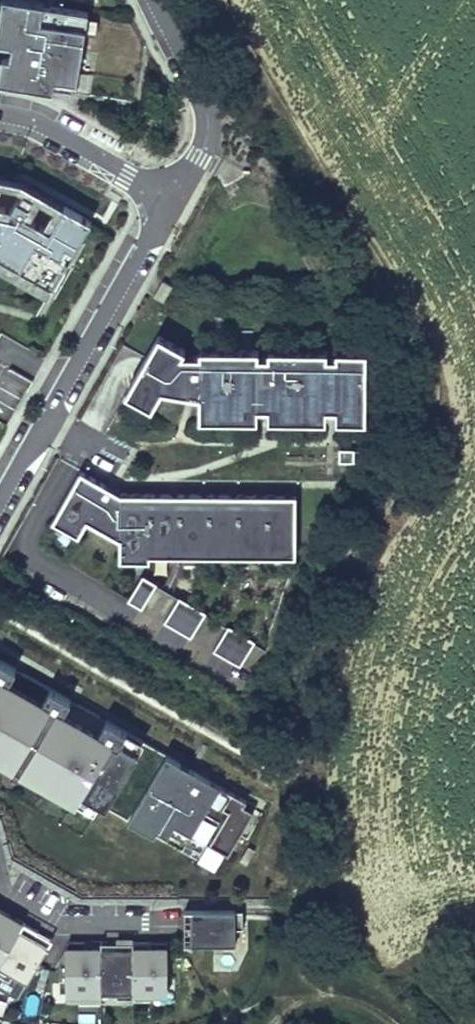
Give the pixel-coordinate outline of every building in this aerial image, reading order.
[(89,12),(50,6),(44,5),(44,3),(28,0),(2,0),(0,11),(0,43),(14,45),(12,58),(4,57),(0,81),(23,84),(24,80),(40,83),(39,87),(75,93),(89,12)] [(0,176),(0,268),(49,297),(54,289),(92,221),(21,180),(17,180),(0,176)] [(162,282),(153,298),(164,304),(173,288),(162,282)] [(365,417),(365,354),(335,354),(335,360),(326,360),(326,353),(267,353),(267,359),(257,359),(258,353),(198,352),(198,358),(182,358),(184,353),(158,338),(141,367),(127,393),(154,408),(161,394),(192,400),(199,401),(199,415),(256,416),(262,416),(268,416),(325,416),(325,413),(330,414),(336,414),(336,416),(365,417)] [(154,408),(127,393),(124,398),(151,413),(154,408)] [(256,424),(256,416),(199,415),(198,424),(256,424)] [(325,425),(325,416),(268,416),(268,425),(325,425)] [(365,425),(365,417),(336,416),(335,425),(365,425)] [(355,466),(355,453),(338,453),(338,466),(355,466)] [(295,555),(295,498),(120,497),(109,491),(80,474),(56,517),(83,532),(87,525),(118,542),(117,559),(147,559),(148,554),(295,555)] [(83,532),(56,517),(52,525),(78,540),(83,532)] [(137,610),(150,586),(150,584),(136,577),(122,603),(137,610)] [(187,637),(200,612),(201,611),(173,596),(160,622),(187,637)] [(238,663),(251,639),(252,637),(224,623),(211,649),(238,663)] [(0,659),(0,748),(98,805),(105,809),(135,756),(118,746),(126,732),(0,659)] [(135,756),(144,742),(126,732),(118,746),(135,756)] [(0,748),(0,760),(93,813),(98,805),(0,748)] [(227,855),(253,811),(243,805),(246,800),(165,754),(127,821),(153,836),(156,830),(166,836),(169,832),(173,824),(204,842),(227,855)] [(204,842),(173,824),(169,832),(200,850),(204,842)] [(246,864),(254,850),(247,846),(239,860),(246,864)] [(20,928),(5,920),(9,913),(0,908),(0,962),(20,928)] [(235,944),(235,928),(243,928),(243,909),(184,909),(184,928),(192,928),(192,944),(235,944)] [(23,922),(9,913),(5,920),(20,928),(23,922)] [(49,945),(34,936),(38,930),(23,922),(20,928),(0,962),(0,976),(9,981),(13,974),(27,982),(49,945)] [(53,938),(38,930),(34,936),(49,945),(53,938)] [(101,992),(101,948),(83,948),(83,941),(70,941),(60,959),(60,992),(66,992),(101,992)] [(134,999),(134,941),(116,941),(116,948),(101,948),(101,992),(116,992),(116,999),(134,999)] [(167,992),(167,948),(151,948),(151,941),(134,941),(134,999),(151,999),(151,992),(167,992)] [(101,1003),(101,992),(66,992),(66,1003),(101,1003)]
